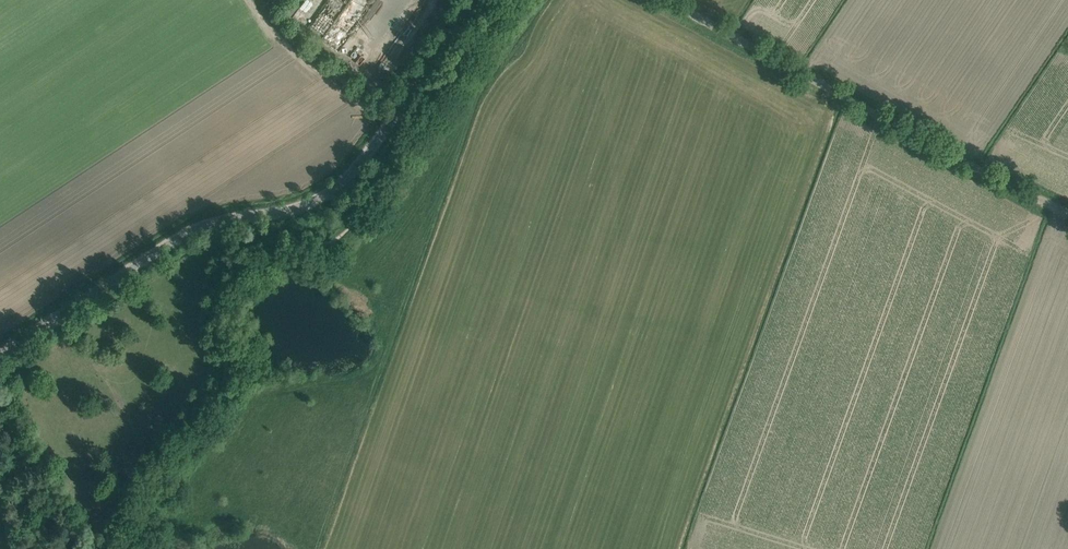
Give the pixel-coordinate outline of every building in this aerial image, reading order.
[(309,25),(320,8),(312,3),(302,20),(309,25)]
